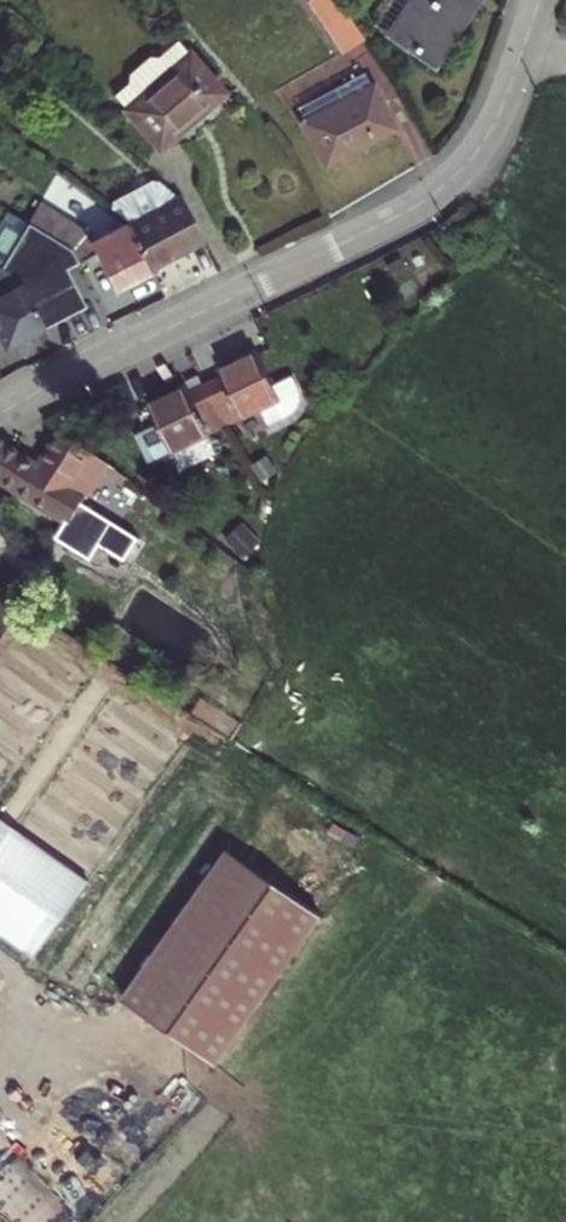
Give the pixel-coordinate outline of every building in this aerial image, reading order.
[(339,0),(309,0),(344,52),(364,38),(339,0)] [(427,59),(452,20),(458,24),(473,0),(411,0),(409,3),(405,0),(389,0),(374,23),(427,59)] [(458,24),(452,20),(427,59),(432,62),(458,24)] [(177,40),(157,57),(168,70),(188,52),(177,40)] [(113,95),(158,147),(222,91),(188,52),(168,70),(157,57),(149,56),(128,74),(128,83),(113,95)] [(304,120),(301,122),(324,165),(388,132),(376,109),(383,106),(372,84),(371,85),(364,72),(334,88),(341,101),(304,120)] [(298,107),(304,120),(341,101),(334,88),(298,107)] [(388,132),(395,128),(383,106),(376,109),(388,132)] [(126,222),(150,269),(172,257),(170,254),(203,237),(182,199),(180,200),(162,182),(156,180),(116,201),(114,207),(127,221),(126,222)] [(71,247),(78,261),(96,251),(100,258),(99,258),(115,288),(151,269),(150,269),(126,222),(93,239),(88,231),(40,201),(28,221),(71,247)] [(43,325),(64,314),(62,310),(82,299),(73,283),(68,286),(60,270),(65,267),(78,261),(71,247),(28,221),(1,265),(16,272),(43,325)] [(4,345),(43,325),(16,272),(1,265),(0,267),(0,337),(4,345)] [(68,286),(73,283),(65,267),(60,270),(68,286)] [(62,310),(64,314),(84,304),(82,299),(62,310)] [(221,377),(205,385),(225,426),(260,409),(268,425),(288,416),(294,412),(298,405),(300,398),(298,390),(292,377),(273,386),(257,353),(219,372),(221,377)] [(225,426),(205,385),(189,393),(186,388),(148,406),(157,425),(135,436),(149,463),(225,426)] [(1,443),(0,444),(0,481),(64,521),(99,543),(97,546),(123,562),(136,540),(80,505),(105,465),(61,433),(40,468),(1,443)] [(64,521),(53,539),(88,561),(97,546),(99,543),(64,521)] [(232,740),(241,724),(200,699),(190,714),(232,740)] [(35,962),(90,882),(0,822),(0,938),(35,962)] [(230,850),(124,1000),(217,1066),(323,916),(230,850)] [(9,981),(0,974),(0,993),(9,981)]
